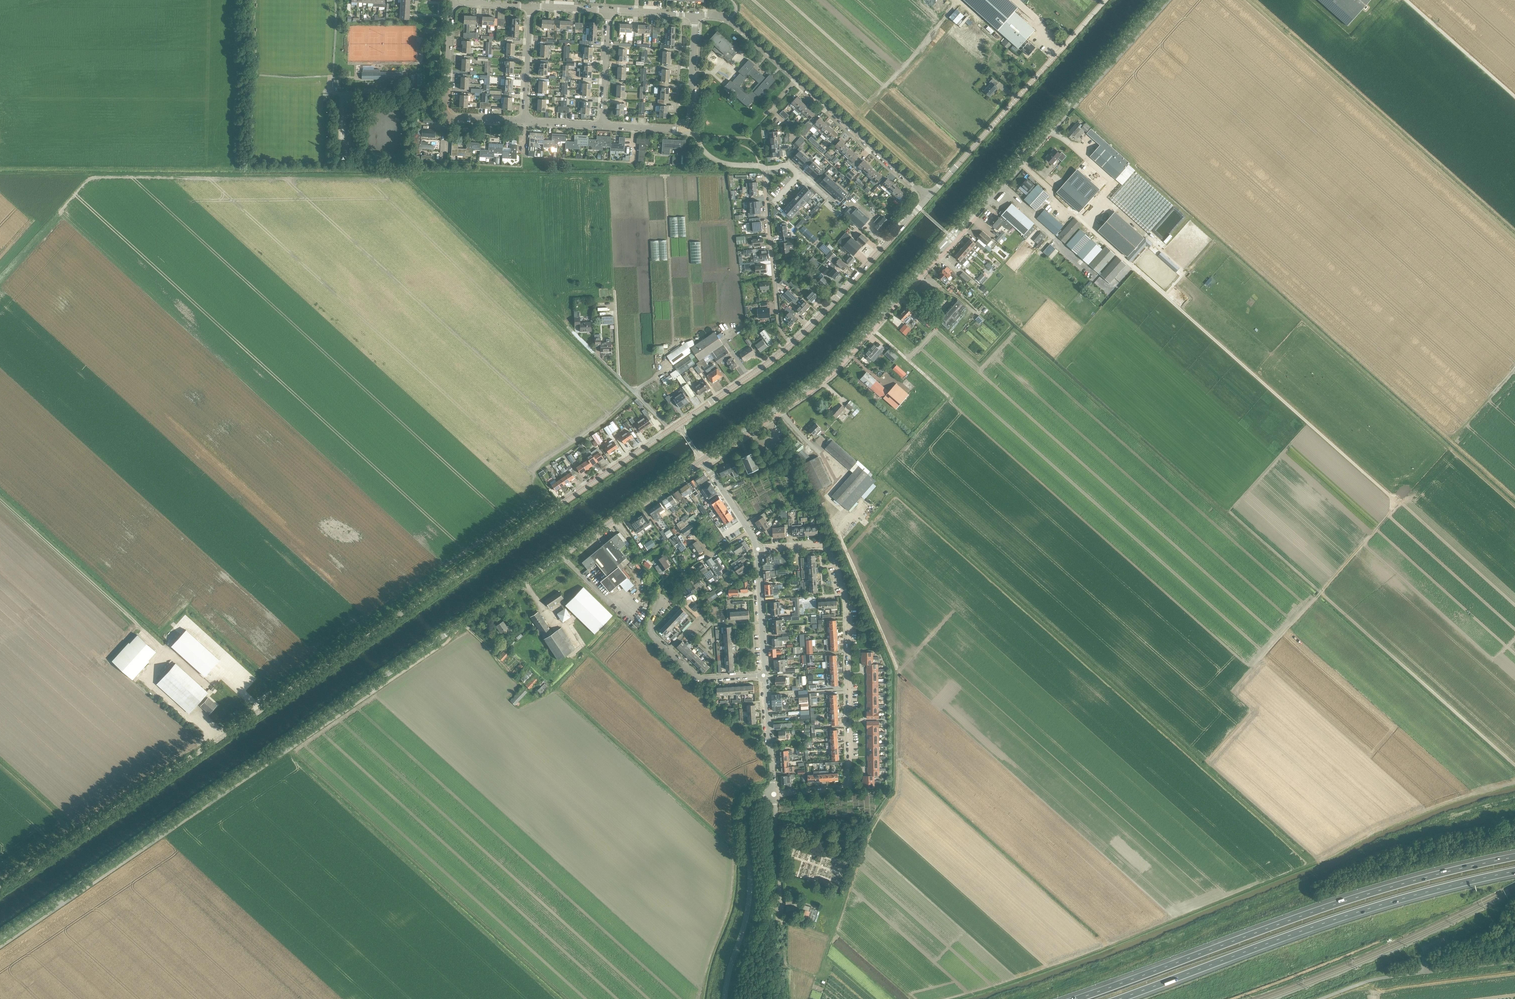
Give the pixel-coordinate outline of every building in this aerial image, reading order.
[(410,0),(402,0),(401,19),(409,20),(410,0)] [(967,2),(967,3),(968,3),(972,6),(971,6),(998,30),(1013,44),(1018,49),(1020,47),(1022,48),(1022,49),(1029,55),(1036,48),(1029,41),(1027,39),(1035,30),(1015,11),(1006,4),(1009,0),(964,0),(967,2)] [(1348,26),(1371,0),(1319,0),(1348,26)] [(957,8),(950,16),(957,23),(965,15),(957,8)] [(967,16),(959,25),(961,26),(966,21),(970,25),(973,22),(967,16)] [(554,20),(548,20),(548,28),(554,28),(554,31),(557,31),(557,24),(554,24),(554,20)] [(560,21),(560,25),(557,24),(557,31),(560,31),(560,29),(566,29),(566,21),(560,21)] [(463,32),(461,32),(461,29),(455,29),(455,37),(463,38),(463,33),(463,32)] [(519,31),(511,31),(511,37),(505,37),(505,40),(512,40),(513,37),(518,37),(519,31)] [(709,40),(714,45),(715,46),(712,49),(722,58),(723,57),(729,62),(734,57),(735,58),(737,55),(736,54),(741,49),(734,43),(733,45),(717,31),(709,40)] [(596,35),(586,34),(586,41),(583,41),(582,44),(590,44),(591,41),(596,41),(596,35)] [(541,45),(541,51),(551,51),(551,49),(549,49),(549,45),(553,46),(553,39),(547,39),(547,37),(541,37),(541,42),(545,42),(545,45),(541,45)] [(1005,38),(1001,43),(1008,49),(1012,44),(1005,38)] [(674,39),(667,39),(667,45),(661,44),(661,48),(668,48),(669,45),(674,45),(674,39)] [(560,53),(564,53),(563,58),(569,58),(570,46),(564,46),(564,52),(560,52),(560,53)] [(636,61),(636,65),(644,65),(644,56),(641,56),(641,62),(636,61)] [(748,59),(738,71),(740,73),(732,82),(730,80),(724,86),(747,107),(758,95),(760,97),(766,91),(775,80),(769,75),(766,78),(753,67),(754,65),(748,59)] [(562,79),(561,92),(560,92),(560,96),(561,96),(561,94),(564,95),(564,97),(567,97),(567,95),(568,90),(571,90),(571,89),(571,88),(568,88),(568,83),(566,82),(566,81),(570,82),(569,87),(572,87),(572,80),(570,80),(568,79),(569,64),(566,64),(566,61),(563,61),(562,76),(562,79),(565,79),(565,80),(562,79)] [(377,72),(362,72),(362,79),(403,79),(403,72),(379,72),(379,69),(377,69),(377,72)] [(669,76),(661,75),(661,81),(659,81),(659,84),(665,85),(665,82),(669,82),(669,76)] [(996,86),(999,83),(993,78),(990,82),(992,83),(985,92),(990,96),(998,88),(996,86)] [(665,85),(659,84),(659,87),(661,87),(661,91),(659,91),(658,93),(660,93),(668,94),(669,88),(665,88),(665,85)] [(468,93),(463,93),(463,95),(460,95),(460,101),(468,102),(468,101),(471,101),(471,96),(468,96),(468,95),(468,93)] [(668,94),(660,93),(660,99),(658,99),(658,102),(664,103),(664,100),(668,100),(668,94)] [(792,103),(794,105),(792,108),(794,109),(802,101),(797,97),(792,103)] [(807,105),(802,101),(794,109),(799,113),(807,105)] [(664,103),(658,102),(658,106),(660,106),(660,112),(668,112),(668,106),(664,106),(664,103)] [(811,109),(807,105),(799,113),(799,114),(801,111),(803,113),(801,116),(804,118),(806,115),(811,109)] [(816,113),(811,109),(806,115),(810,120),(816,113)] [(782,111),(780,114),(786,119),(789,115),(783,110),(782,111)] [(820,117),(814,124),(813,126),(817,130),(825,122),(820,117)] [(808,121),(799,131),(802,133),(811,124),(808,121)] [(829,126),(825,122),(817,130),(822,134),(824,132),(829,126)] [(1069,133),(1068,135),(1072,138),(1073,136),(1077,139),(1085,130),(1087,132),(1091,127),(1086,123),(1081,128),(1076,124),(1069,132),(1069,133)] [(811,124),(802,133),(805,136),(813,126),(811,124)] [(834,130),(829,126),(824,132),(822,134),(826,138),(834,130)] [(1130,163),(1093,130),(1091,128),(1087,133),(1100,145),(1090,157),(1116,179),(1129,164),(1130,163)] [(839,134),(834,130),(826,138),(831,142),(839,134)] [(530,132),(530,138),(530,140),(534,140),(534,141),(535,141),(535,140),(543,140),(544,140),(544,133),(530,132)] [(552,133),(552,138),(555,138),(554,143),(558,143),(558,141),(566,141),(567,134),(552,133)] [(575,135),(574,140),(577,140),(577,144),(580,144),(580,142),(588,143),(588,142),(589,142),(589,135),(575,135)] [(597,136),(597,141),(600,141),(599,145),(603,145),(603,143),(611,144),(611,143),(611,137),(597,136)] [(552,140),(544,140),(543,140),(543,147),(557,148),(558,143),(554,143),(555,138),(552,138),(552,140)] [(602,150),(603,145),(599,145),(600,141),(597,141),(597,140),(589,139),(589,142),(588,142),(588,143),(588,149),(602,150)] [(685,155),(686,141),(663,139),(662,154),(670,155),(670,148),(678,148),(677,155),(685,155)] [(574,141),(566,141),(566,148),(580,149),(580,144),(577,144),(577,140),(574,140),(574,141)] [(835,146),(837,148),(835,151),(838,153),(840,150),(845,144),(841,140),(835,146)] [(466,142),(466,147),(469,147),(469,151),(472,152),(472,150),(480,150),(481,143),(466,142)] [(619,144),(611,143),(611,144),(610,151),(625,151),(625,144),(620,143),(620,142),(619,142),(619,144)] [(489,143),(489,148),(491,148),(491,153),(494,153),(494,151),(502,151),(503,151),(503,144),(489,143)] [(850,148),(845,144),(840,150),(844,154),(850,148)] [(820,145),(818,148),(824,153),(827,150),(820,145)] [(458,148),(458,152),(457,156),(472,156),(472,152),(469,151),(469,147),(466,147),(466,149),(458,148)] [(806,153),(799,147),(795,152),(797,154),(793,158),(798,162),(806,153)] [(488,150),(480,150),(480,157),(494,158),(494,153),(491,153),(491,148),(489,148),(488,150)] [(854,152),(850,148),(844,154),(849,158),(854,152)] [(1055,149),(1046,158),(1053,164),(1058,158),(1062,161),(1066,156),(1062,152),(1060,154),(1055,149)] [(511,151),(503,151),(502,151),(502,158),(516,159),(517,151),(512,151),(512,150),(511,150),(511,151)] [(859,156),(854,152),(849,158),(853,162),(851,165),(854,167),(859,161),(857,159),(859,156)] [(806,153),(798,162),(802,167),(802,166),(806,162),(808,164),(812,160),(810,158),(810,157),(806,153)] [(673,164),(677,164),(677,162),(681,162),(681,155),(673,155),(673,164)] [(814,162),(812,160),(808,164),(810,166),(806,170),(811,174),(819,165),(815,161),(814,162)] [(863,171),(868,165),(867,163),(867,162),(865,160),(864,161),(864,160),(858,166),(860,169),(858,171),(861,173),(863,171)] [(1173,205),(1135,171),(1135,170),(1129,164),(1116,179),(1122,185),(1110,199),(1148,233),(1173,205)] [(825,171),(819,165),(811,174),(815,178),(819,174),(821,176),(825,171)] [(867,175),(873,169),(874,168),(871,165),(870,166),(868,165),(863,171),(867,175)] [(877,173),(873,169),(867,175),(872,179),(877,173)] [(846,175),(851,179),(855,175),(850,171),(846,175)] [(833,178),(829,174),(828,174),(826,173),(822,177),(824,179),(821,183),(820,183),(825,187),(831,179),(833,178)] [(882,177),(877,173),(872,179),(876,183),(882,177)] [(884,180),(879,185),(881,187),(883,185),(887,189),(893,183),(888,178),(885,181),(884,180)] [(831,179),(825,187),(829,190),(835,183),(831,179)] [(1027,179),(1021,186),(1030,193),(1029,194),(1026,197),(1024,199),(1028,203),(1036,210),(1041,205),(1050,195),(1038,185),(1036,187),(1027,179)] [(841,185),(837,181),(829,190),(833,194),(841,185)] [(1089,201),(1067,181),(1057,192),(1079,212),(1089,201)] [(893,183),(887,189),(892,193),(897,187),(893,183)] [(841,185),(833,194),(837,198),(845,188),(841,185)] [(806,186),(802,190),(811,199),(817,192),(812,188),(810,190),(806,186)] [(897,187),(892,193),(896,197),(902,191),(897,187)] [(849,192),(845,188),(837,198),(841,201),(845,197),(847,199),(851,195),(849,193),(849,192)] [(802,190),(798,194),(808,203),(811,199),(802,190)] [(902,191),(896,197),(894,199),(899,203),(896,206),(899,208),(907,200),(904,198),(906,195),(902,191)] [(798,194),(795,198),(804,207),(808,203),(798,194)] [(795,198),(791,202),(800,211),(801,211),(799,209),(802,205),(804,207),(795,198)] [(754,199),(747,199),(748,208),(760,207),(760,201),(759,201),(754,202),(754,199)] [(791,202),(788,206),(797,215),(800,211),(791,202)] [(810,211),(813,213),(822,204),(819,202),(810,211)] [(1013,204),(1002,216),(1007,220),(1012,226),(1024,236),(1035,224),(1013,204)] [(797,215),(788,206),(784,211),(788,214),(786,216),(791,221),(797,215)] [(760,207),(748,208),(749,217),(756,216),(755,213),(761,213),(760,207)] [(861,228),(870,219),(858,208),(854,211),(850,208),(845,214),(861,228)] [(1037,219),(1056,235),(1064,226),(1045,210),(1037,219)] [(1144,237),(1115,211),(1098,230),(1127,256),(1144,237)] [(1012,226),(1007,220),(1002,216),(1000,218),(997,215),(994,218),(995,219),(990,224),(997,230),(1003,225),(1008,230),(1012,226)] [(881,231),(890,221),(884,216),(882,218),(880,216),(875,222),(877,224),(875,226),(881,231)] [(762,231),(761,222),(760,222),(760,218),(749,219),(749,223),(746,223),(747,232),(762,231)] [(804,218),(796,226),(799,228),(806,220),(804,218)] [(1065,244),(1082,225),(1075,219),(1058,237),(1065,244)] [(785,235),(785,239),(792,238),(792,233),(788,233),(787,225),(780,226),(780,236),(785,235)] [(814,243),(818,238),(804,226),(800,230),(814,243)] [(1076,254),(1093,235),(1084,227),(1067,246),(1076,254)] [(978,237),(987,245),(992,240),(983,231),(978,237)] [(1045,239),(1043,238),(1045,235),(1040,231),(1033,238),(1040,245),(1045,239)] [(838,241),(843,246),(847,250),(854,256),(862,246),(857,241),(852,237),(846,232),(838,241)] [(857,239),(858,239),(857,241),(862,246),(864,244),(864,245),(869,240),(862,234),(857,239)] [(1002,245),(1010,237),(1007,234),(1000,242),(1002,245)] [(752,236),(745,237),(745,236),(736,236),(737,244),(746,243),(753,242),(752,236)] [(1087,263),(1104,245),(1095,237),(1078,255),(1087,263)] [(792,238),(785,239),(785,243),(781,243),(782,253),(790,252),(789,249),(795,248),(794,242),(793,242),(792,238)] [(971,239),(967,243),(975,250),(979,246),(983,250),(985,248),(977,241),(976,243),(971,239)] [(839,258),(831,251),(832,251),(824,243),(820,247),(828,255),(826,257),(831,262),(833,259),(836,262),(836,263),(843,270),(847,265),(840,258),(839,258)] [(975,250),(967,243),(963,247),(971,255),(975,250)] [(1043,252),(1048,256),(1055,249),(1050,244),(1043,252)] [(1099,273),(1115,254),(1106,246),(1089,265),(1099,273)] [(971,255),(963,247),(959,252),(967,259),(971,255)] [(762,248),(758,249),(758,255),(754,255),(755,262),(763,261),(763,259),(769,258),(768,250),(766,250),(766,249),(762,249),(762,248)] [(1162,251),(1158,255),(1176,271),(1180,267),(1162,251)] [(967,259),(959,252),(955,256),(960,260),(959,261),(962,264),(967,259)] [(856,259),(850,253),(844,260),(850,265),(856,259)] [(1110,283),(1127,265),(1118,256),(1101,275),(1110,283)] [(835,279),(840,273),(835,268),(832,271),(826,266),(822,270),(826,274),(828,272),(835,279)] [(939,277),(945,282),(948,285),(950,283),(949,281),(950,280),(949,280),(948,279),(951,275),(944,269),(940,273),(941,274),(939,277)] [(969,280),(970,278),(963,272),(961,274),(969,280)] [(985,272),(983,273),(982,272),(977,278),(982,282),(986,278),(985,278),(988,275),(985,272)] [(825,276),(822,273),(815,280),(817,283),(819,285),(821,283),(825,288),(827,286),(829,284),(829,283),(823,277),(825,276)] [(969,280),(961,274),(959,277),(966,283),(969,280)] [(780,279),(778,281),(781,285),(783,282),(787,286),(789,284),(780,276),(778,278),(780,279)] [(760,281),(756,282),(757,290),(770,289),(769,282),(767,282),(766,282),(765,280),(760,281)] [(791,281),(789,283),(796,290),(798,287),(791,281)] [(806,288),(807,289),(805,291),(809,294),(807,297),(812,302),(813,303),(814,303),(815,302),(815,300),(814,299),(818,295),(813,291),(816,288),(811,283),(806,288)] [(788,289),(787,291),(806,310),(810,305),(802,298),(800,301),(788,289)] [(806,310),(787,291),(783,295),(790,303),(792,301),(795,304),(795,305),(794,305),(794,308),(802,314),(806,310)] [(950,307),(940,318),(944,322),(942,324),(948,329),(950,327),(954,322),(956,320),(960,316),(962,313),(961,312),(966,307),(963,304),(957,299),(955,302),(950,307)] [(790,326),(797,319),(790,312),(792,310),(788,305),(786,308),(787,309),(785,311),(788,314),(786,316),(790,320),(787,323),(790,326)] [(916,319),(911,315),(914,312),(908,307),(903,312),(911,319),(914,321),(916,319)] [(759,318),(770,317),(770,308),(758,309),(759,318)] [(903,312),(899,316),(907,323),(911,319),(903,312)] [(934,322),(925,314),(920,320),(928,328),(934,322)] [(984,320),(979,315),(975,319),(980,324),(984,320)] [(580,317),(574,317),(575,326),(580,326),(580,332),(591,331),(591,322),(580,322),(580,317)] [(900,330),(906,335),(911,329),(905,324),(900,330)] [(765,329),(764,330),(762,327),(761,328),(760,327),(757,329),(762,336),(756,342),(757,344),(756,345),(761,351),(768,346),(765,341),(766,341),(769,345),(774,341),(765,329)] [(700,361),(724,345),(719,338),(723,336),(721,332),(717,335),(715,332),(691,348),(700,361)] [(607,342),(601,342),(600,334),(595,335),(595,346),(600,346),(601,352),(612,351),(611,339),(607,339),(607,342)] [(691,352),(689,348),(692,347),(692,346),(695,345),(693,340),(687,342),(667,356),(674,365),(691,352)] [(874,344),(865,354),(871,359),(880,349),(881,350),(884,347),(879,342),(876,345),(874,344)] [(732,369),(736,366),(738,365),(732,357),(730,355),(724,345),(712,353),(719,363),(725,359),(732,369)] [(745,360),(755,353),(751,347),(740,354),(745,360)] [(898,357),(889,349),(887,352),(885,354),(888,357),(894,362),(898,357)] [(674,365),(681,375),(696,364),(692,359),(696,357),(693,352),(674,365)] [(711,369),(707,362),(704,358),(697,363),(698,365),(699,367),(702,365),(707,372),(709,374),(708,375),(713,383),(718,379),(713,372),(711,369)] [(907,378),(909,375),(897,365),(893,369),(903,378),(905,376),(907,378)] [(718,368),(713,372),(718,379),(723,375),(718,368)] [(882,398),(888,391),(867,372),(861,379),(882,398)] [(662,380),(665,385),(674,380),(671,375),(662,380)] [(704,380),(699,383),(705,392),(707,390),(708,391),(711,389),(704,380)] [(690,398),(696,394),(688,383),(683,386),(690,398)] [(699,383),(695,387),(701,396),(704,394),(703,393),(705,392),(699,383)] [(896,383),(884,398),(896,409),(909,395),(896,383)] [(680,391),(677,393),(685,405),(688,403),(690,402),(685,395),(686,394),(683,390),(680,391)] [(682,407),(685,405),(677,393),(674,395),(674,396),(671,397),(670,395),(666,398),(669,403),(674,400),(675,402),(676,401),(680,408),(682,407)] [(837,417),(845,408),(839,403),(831,412),(837,417)] [(646,416),(641,420),(646,428),(652,424),(647,417),(649,416),(645,409),(642,411),(646,416)] [(641,432),(646,428),(641,420),(636,423),(632,418),(629,419),(634,426),(636,424),(641,432)] [(613,432),(618,429),(613,422),(608,425),(613,432)] [(623,429),(624,430),(630,427),(626,422),(621,425),(623,429)] [(820,434),(823,431),(821,429),(821,428),(816,423),(810,430),(814,435),(816,433),(818,435),(819,433),(820,434)] [(612,433),(607,425),(604,428),(609,435),(612,433)] [(629,431),(624,434),(629,440),(633,437),(629,431)] [(596,433),(592,436),(598,444),(602,441),(596,433)] [(624,444),(629,440),(624,434),(620,437),(624,444)] [(858,460),(857,461),(833,440),(830,438),(826,443),(827,445),(825,448),(826,448),(850,470),(850,469),(853,472),(832,496),(848,511),(875,481),(868,474),(870,471),(858,460)] [(609,454),(614,451),(611,447),(608,442),(606,440),(605,441),(606,443),(605,443),(607,446),(605,447),(609,454)] [(614,441),(611,443),(610,441),(608,442),(611,447),(614,451),(618,447),(614,441)] [(804,448),(803,447),(803,446),(801,444),(801,445),(798,442),(793,447),(799,452),(804,448)] [(592,466),(585,456),(583,453),(580,448),(579,449),(577,452),(579,456),(582,455),(584,458),(586,461),(582,463),(581,462),(586,470),(592,466)] [(603,458),(600,453),(597,449),(591,453),(593,456),(597,462),(603,458)] [(804,463),(810,457),(802,449),(796,455),(804,463)] [(597,462),(593,456),(591,453),(585,456),(592,466),(597,462)] [(760,468),(753,453),(749,455),(746,456),(743,457),(749,473),(752,472),(753,475),(759,473),(759,471),(760,471),(759,469),(760,468)] [(819,456),(806,462),(804,463),(803,463),(802,464),(816,491),(832,483),(819,456)] [(586,470),(581,462),(579,463),(580,465),(576,467),(580,473),(586,470)] [(719,468),(722,476),(732,472),(735,477),(739,475),(735,467),(731,468),(729,464),(719,468)] [(571,472),(566,475),(570,481),(575,478),(571,472)] [(700,485),(709,479),(704,472),(696,478),(700,485)] [(570,481),(566,475),(563,477),(561,478),(565,484),(570,481)] [(565,484),(561,478),(559,480),(556,482),(560,487),(565,484)] [(560,487),(556,482),(554,483),(552,485),(555,491),(560,487)] [(704,495),(714,488),(711,483),(706,487),(704,484),(699,487),(704,495)] [(688,484),(680,489),(685,496),(689,493),(697,504),(701,502),(700,501),(696,495),(697,495),(699,494),(697,490),(696,490),(695,488),(692,489),(688,484)] [(717,493),(714,488),(704,495),(709,502),(714,499),(712,496),(717,493)] [(679,490),(674,493),(679,500),(681,502),(682,501),(684,503),(687,501),(683,497),(684,497),(679,490)] [(821,503),(822,503),(825,501),(820,490),(815,492),(821,503)] [(672,495),(667,498),(676,511),(679,509),(677,507),(678,506),(678,505),(677,506),(675,504),(677,503),(672,495)] [(713,507),(722,501),(719,496),(714,499),(709,502),(709,503),(712,507),(713,507)] [(676,511),(667,498),(663,501),(668,509),(670,507),(674,512),(675,512),(677,514),(678,513),(676,511)] [(716,511),(725,505),(722,501),(713,507),(716,511)] [(660,503),(653,507),(661,517),(662,516),(660,512),(664,509),(660,503)] [(719,515),(728,509),(725,505),(716,511),(719,515)] [(653,507),(649,510),(656,520),(661,517),(653,507)] [(722,520),(731,514),(728,509),(719,515),(722,520)] [(652,521),(645,511),(638,516),(645,526),(652,521)] [(760,519),(756,522),(759,527),(767,522),(764,517),(766,515),(764,513),(759,516),(760,519)] [(695,514),(689,518),(692,522),(693,523),(698,519),(695,514)] [(731,514),(722,520),(725,525),(731,521),(734,519),(731,514)] [(645,526),(638,516),(631,521),(638,531),(645,526)] [(793,531),(794,536),(800,536),(799,525),(792,525),(792,519),(789,519),(790,531),(793,531)] [(680,521),(677,523),(677,524),(681,530),(687,526),(684,522),(682,520),(681,521),(680,521)] [(767,522),(759,527),(762,532),(765,531),(768,535),(772,528),(770,526),(772,525),(772,524),(772,523),(771,522),(770,521),(769,521),(767,522)] [(682,531),(686,536),(692,531),(693,532),(696,529),(692,524),(682,531)] [(785,527),(779,527),(780,537),(786,537),(785,531),(788,531),(788,524),(785,524),(785,527)] [(779,527),(772,528),(768,535),(773,535),(774,538),(780,537),(779,527)] [(673,534),(670,529),(665,532),(669,537),(673,534)] [(668,538),(664,532),(663,530),(660,532),(665,540),(668,538)] [(591,555),(590,555),(596,562),(596,563),(606,574),(607,576),(600,581),(609,592),(627,577),(617,565),(619,564),(629,576),(631,574),(625,566),(630,562),(626,558),(619,549),(625,544),(625,543),(627,541),(623,536),(620,532),(617,534),(617,533),(602,546),(591,555)] [(687,548),(682,541),(681,540),(680,541),(676,535),(670,539),(675,546),(680,542),(682,545),(679,547),(682,551),(687,548)] [(652,540),(645,545),(648,550),(655,545),(652,540)] [(697,555),(703,551),(697,541),(691,546),(697,555)] [(745,541),(740,544),(744,549),(745,551),(749,548),(745,541)] [(737,554),(744,549),(740,544),(733,548),(737,554)] [(659,564),(655,567),(660,573),(663,571),(666,569),(670,566),(666,560),(669,558),(665,553),(662,555),(663,557),(660,559),(657,561),(659,564)] [(764,570),(772,569),(775,569),(775,570),(779,570),(779,564),(788,564),(788,567),(791,567),(790,564),(790,553),(774,554),(774,556),(772,556),(771,553),(763,554),(764,570)] [(590,555),(582,562),(588,569),(590,567),(592,569),(596,566),(594,564),(596,563),(596,562),(590,555)] [(714,561),(712,558),(712,557),(706,561),(710,567),(711,567),(712,568),(711,569),(714,572),(715,572),(718,577),(723,574),(721,570),(724,568),(718,559),(714,561)] [(704,574),(709,580),(714,577),(716,580),(718,579),(716,575),(715,576),(710,570),(708,571),(703,563),(699,566),(704,574)] [(739,574),(746,568),(743,563),(740,565),(739,563),(734,566),(739,574)] [(641,578),(645,573),(640,569),(636,575),(641,578)] [(764,571),(765,579),(771,578),(771,577),(777,577),(777,576),(777,574),(789,573),(789,569),(779,570),(775,570),(764,571)] [(676,580),(681,588),(685,594),(688,597),(693,593),(691,590),(689,587),(685,582),(684,583),(680,577),(676,580)] [(699,577),(695,580),(694,579),(693,579),(691,580),(691,581),(689,582),(694,589),(692,590),(694,594),(697,592),(695,588),(699,586),(700,587),(704,584),(700,579),(701,579),(700,577),(699,578),(699,577)] [(747,582),(743,582),(743,585),(741,585),(741,586),(738,586),(739,589),(729,590),(729,595),(739,595),(739,591),(741,591),(741,592),(748,592),(747,582)] [(674,588),(669,583),(665,587),(670,592),(674,588)] [(583,586),(565,605),(594,633),(612,614),(583,586)] [(714,590),(706,595),(710,602),(718,597),(714,590)] [(549,608),(563,598),(558,591),(545,601),(549,608)] [(690,606),(694,611),(698,607),(694,603),(690,606)] [(702,604),(697,609),(701,613),(705,608),(702,604)] [(562,622),(571,616),(565,608),(557,613),(562,622)] [(687,613),(682,608),(677,612),(683,618),(687,613)] [(731,619),(750,618),(750,611),(731,612),(731,619)] [(542,616),(541,617),(538,612),(531,617),(538,629),(536,631),(539,635),(541,633),(545,639),(544,639),(558,660),(575,649),(561,628),(553,633),(543,620),(544,619),(544,618),(543,616),(542,616)] [(683,618),(677,612),(673,617),(679,622),(683,618)] [(792,619),(800,619),(800,616),(792,616),(782,617),(782,620),(772,620),(772,623),(771,624),(771,626),(772,626),(772,627),(782,626),(782,623),(785,623),(785,620),(792,619)] [(679,622),(673,617),(669,621),(675,627),(679,622)] [(509,633),(514,630),(508,623),(505,625),(503,621),(496,626),(501,633),(507,629),(509,633)] [(675,627),(669,621),(665,626),(670,631),(675,627)] [(670,631),(665,626),(660,630),(666,636),(670,631)] [(782,626),(772,627),(772,628),(772,630),(773,630),(773,633),(783,633),(783,635),(793,635),(793,631),(785,632),(785,629),(783,629),(782,626)] [(172,647),(205,677),(220,660),(187,630),(172,647)] [(114,661),(133,678),(157,652),(138,635),(114,661)] [(783,640),(788,640),(790,640),(790,637),(788,637),(783,637),(778,637),(778,639),(773,639),(773,646),(783,645),(783,640)] [(678,647),(682,651),(688,646),(683,641),(678,647)] [(688,646),(682,651),(687,655),(692,650),(688,646)] [(498,657),(502,660),(502,661),(509,654),(505,650),(498,657)] [(692,650),(687,655),(691,660),(696,654),(694,652),(692,650)] [(695,664),(701,658),(700,658),(702,657),(697,653),(696,654),(691,660),(695,664)] [(701,658),(695,664),(700,668),(705,662),(701,658)] [(705,662),(700,668),(704,672),(710,667),(705,662)] [(511,672),(512,672),(516,677),(524,667),(520,663),(511,672)] [(210,713),(217,705),(206,695),(208,693),(176,664),(158,684),(189,713),(203,699),(205,702),(202,706),(210,713)] [(788,664),(775,665),(776,671),(784,670),(784,673),(800,672),(800,668),(789,669),(789,670),(786,670),(786,667),(788,667),(788,664)] [(525,683),(534,674),(529,669),(520,679),(525,683)] [(530,689),(538,681),(533,676),(525,685),(530,689)] [(544,684),(537,691),(540,695),(548,688),(544,684)] [(527,692),(523,688),(510,700),(515,705),(527,692)] [(799,698),(808,697),(808,690),(798,690),(799,698)] [(817,693),(810,693),(810,702),(810,704),(813,704),(817,704),(817,702),(818,702),(817,696),(817,693)] [(809,710),(801,710),(801,719),(809,718),(810,718),(809,710)] [(782,784),(788,783),(788,788),(791,788),(791,783),(792,783),(791,778),(794,777),(794,774),(787,775),(787,776),(782,776),(782,784)] [(812,906),(805,904),(803,909),(804,909),(802,915),(800,915),(799,921),(805,922),(806,918),(808,918),(807,920),(816,923),(820,911),(811,908),(812,906)]
